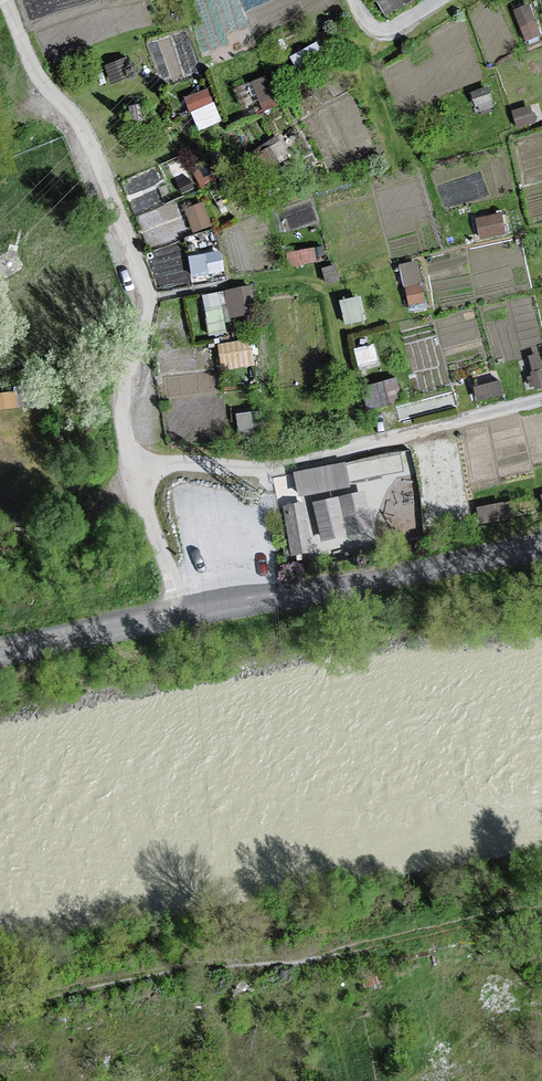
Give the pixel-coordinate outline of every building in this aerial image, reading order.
[(188,94),(201,127),(225,117),(211,84),(188,94)] [(191,252),(194,276),(228,271),(225,247),(191,252)] [(209,286),(208,326),(230,327),(230,311),(253,312),(254,288),(209,286)] [(362,491),(312,503),(321,543),(372,531),(362,491)]
